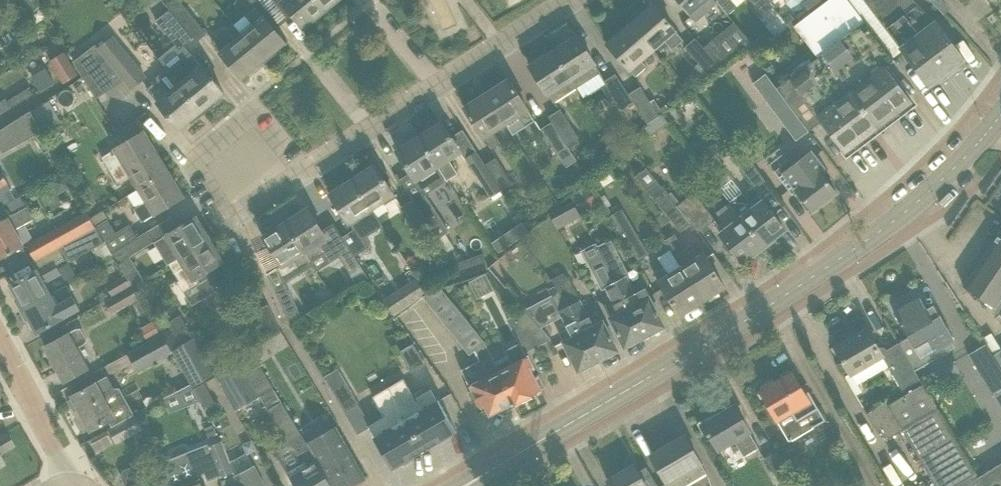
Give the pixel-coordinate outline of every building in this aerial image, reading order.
[(179,0),(173,0),(167,5),(171,10),(197,42),(206,33),(179,0)] [(290,11),(294,15),(303,27),(325,9),(318,0),(281,0),(290,11)] [(325,9),(335,0),(318,0),(325,9)] [(652,49),(663,40),(672,49),(683,40),(649,0),(648,0),(626,19),(652,49)] [(717,1),(716,0),(680,0),(696,19),(717,1)] [(717,1),(728,14),(737,6),(732,0),(716,0),(717,1)] [(769,1),(768,0),(749,0),(762,15),(773,6),(769,1)] [(864,21),(847,0),(829,0),(794,26),(817,57),(778,87),(810,130),(821,122),(843,151),(910,99),(882,63),(889,57),(864,21)] [(929,85),(964,59),(935,20),(934,21),(914,0),(864,0),(929,85)] [(197,42),(171,10),(167,5),(166,6),(169,10),(156,21),(178,49),(193,38),(196,42),(197,42)] [(284,42),(272,26),(256,7),(245,16),(252,24),(241,33),(263,60),(284,42)] [(790,12),(784,18),(791,27),(798,21),(790,12)] [(652,49),(626,19),(630,24),(607,43),(635,76),(647,66),(641,59),(652,49)] [(718,64),(748,39),(733,22),(704,47),(718,64)] [(241,77),(263,60),(241,33),(229,43),(221,34),(212,42),(241,77)] [(131,90),(147,77),(112,35),(96,48),(104,58),(82,76),(95,99),(124,81),(131,90)] [(577,36),(555,50),(578,87),(601,72),(588,53),(577,36)] [(704,47),(703,48),(694,38),(684,47),(698,63),(691,69),(700,80),(718,64),(704,47)] [(555,50),(530,66),(541,83),(549,95),(554,102),(578,87),(555,50)] [(64,82),(77,74),(63,51),(50,60),(64,82)] [(201,65),(200,65),(190,52),(169,69),(201,110),(223,92),(201,65)] [(48,65),(32,73),(41,89),(56,81),(48,65)] [(179,129),(201,110),(169,69),(167,70),(178,84),(167,92),(157,79),(146,89),(179,129)] [(758,78),(752,83),(767,102),(768,101),(779,92),(765,73),(758,78)] [(629,94),(628,94),(615,74),(603,82),(621,110),(633,102),(648,125),(648,124),(629,94)] [(487,93),(507,124),(513,134),(535,120),(509,79),(487,93)] [(0,102),(0,115),(11,108),(33,94),(29,87),(7,101),(5,99),(0,102)] [(653,100),(650,102),(639,87),(629,94),(648,124),(667,108),(665,105),(659,109),(653,100)] [(494,133),(507,124),(487,93),(464,108),(484,139),(490,148),(500,142),(494,133)] [(43,132),(61,121),(48,100),(31,111),(34,117),(43,132)] [(575,141),(579,139),(559,109),(549,116),(568,147),(569,149),(577,144),(575,141)] [(0,129),(0,148),(2,152),(40,131),(29,111),(0,129)] [(793,112),(781,121),(796,140),(808,131),(808,130),(807,128),(802,122),(794,111),(793,112)] [(557,154),(568,147),(549,116),(548,117),(551,122),(540,129),(557,154)] [(461,153),(452,139),(442,123),(420,137),(448,179),(457,174),(449,161),(461,153)] [(137,190),(167,172),(143,131),(102,156),(117,182),(128,176),(137,190)] [(432,189),(448,179),(420,137),(397,151),(421,189),(428,184),(432,189)] [(485,164),(485,165),(476,151),(466,158),(490,196),(501,189),(485,164)] [(789,159),(774,171),(792,194),(797,190),(812,211),(836,192),(820,171),(824,168),(811,151),(793,164),(789,159)] [(747,156),(736,164),(754,188),(765,180),(747,156)] [(501,189),(511,183),(495,158),(485,164),(501,189)] [(354,179),(353,180),(372,210),(373,209),(394,196),(375,165),(354,179)] [(10,183),(18,179),(11,166),(3,170),(10,183)] [(650,171),(649,172),(646,168),(636,177),(680,231),(690,223),(698,233),(699,232),(677,206),(650,171)] [(152,215),(182,196),(167,172),(137,190),(144,203),(134,209),(141,221),(152,214),(152,215)] [(37,200),(67,185),(63,176),(33,192),(37,200)] [(353,180),(330,194),(354,232),(359,239),(354,243),(360,252),(370,246),(366,235),(382,225),(372,210),(353,180)] [(424,192),(413,199),(429,224),(439,239),(450,231),(440,216),(439,217),(424,192)] [(699,232),(715,219),(694,192),(677,206),(699,232)] [(757,196),(748,202),(742,194),(730,202),(764,245),(784,229),(761,199),(760,200),(757,196)] [(429,224),(413,199),(402,206),(418,231),(429,224)] [(573,200),(549,213),(555,225),(579,212),(573,200)] [(742,261),(764,245),(730,202),(716,213),(722,222),(715,227),(742,261)] [(33,219),(26,206),(0,221),(0,259),(24,246),(15,228),(33,219)] [(327,239),(319,226),(308,209),(286,223),(310,260),(331,247),(327,239)] [(638,261),(649,254),(622,209),(611,216),(638,261)] [(87,211),(41,237),(50,252),(59,247),(64,244),(96,226),(91,218),(87,211)] [(170,217),(137,237),(112,252),(115,257),(119,263),(152,242),(156,243),(156,245),(168,264),(208,240),(195,217),(177,228),(170,217)] [(137,237),(129,224),(115,232),(107,219),(96,226),(105,241),(112,252),(137,237)] [(547,221),(538,226),(541,232),(551,227),(547,221)] [(310,260),(286,223),(278,228),(274,223),(260,232),(283,268),(295,260),(302,273),(313,266),(310,261),(310,260)] [(69,263),(105,241),(96,226),(64,244),(59,247),(69,263)] [(963,286),(994,307),(992,309),(1000,315),(1000,231),(963,286)] [(502,234),(490,242),(497,252),(508,244),(502,234)] [(611,239),(597,246),(600,252),(644,336),(664,326),(648,295),(640,279),(631,284),(626,274),(628,273),(611,239)] [(194,279),(222,262),(208,240),(168,264),(178,281),(176,282),(182,293),(197,283),(194,279)] [(349,247),(348,247),(345,242),(334,249),(350,275),(351,274),(361,268),(362,267),(349,248),(349,247)] [(724,287),(714,270),(698,246),(687,252),(691,259),(680,265),(702,301),(724,287)] [(600,252),(586,259),(601,287),(604,286),(617,311),(609,315),(624,346),(644,336),(600,252)] [(470,258),(457,262),(462,276),(475,272),(470,258)] [(42,283),(61,272),(54,261),(36,271),(36,270),(11,283),(16,294),(13,299),(19,310),(49,294),(42,283)] [(663,267),(653,273),(658,279),(680,315),(702,301),(680,265),(667,273),(663,267)] [(278,267),(267,274),(291,324),(302,317),(278,267)] [(361,268),(351,274),(357,283),(367,278),(361,268)] [(125,274),(106,285),(112,295),(131,283),(125,274)] [(415,280),(401,289),(411,304),(424,295),(415,280)] [(131,286),(132,285),(131,283),(112,295),(111,295),(112,296),(103,301),(111,315),(138,298),(131,286)] [(440,286),(423,296),(469,355),(475,352),(479,360),(462,369),(474,394),(483,412),(487,410),(489,416),(514,403),(498,371),(499,370),(495,362),(494,360),(490,353),(473,327),(440,286)] [(598,360),(569,305),(555,286),(547,290),(570,335),(562,339),(578,370),(598,360)] [(576,293),(564,299),(569,305),(598,360),(617,350),(608,332),(602,319),(599,320),(595,312),(588,316),(576,293)] [(73,296),(55,306),(49,294),(19,310),(25,321),(32,321),(37,332),(80,308),(73,296)] [(908,337),(898,342),(911,364),(930,353),(933,358),(938,355),(939,356),(949,350),(945,343),(953,339),(934,306),(927,310),(920,297),(894,312),(908,337)] [(269,336),(281,331),(268,304),(256,309),(269,336)] [(506,354),(494,360),(495,362),(499,370),(498,371),(514,403),(539,390),(528,369),(532,367),(524,352),(550,338),(544,327),(540,320),(532,305),(506,319),(519,343),(504,350),(506,354)] [(180,315),(158,328),(162,334),(171,350),(193,337),(180,315)] [(86,340),(80,329),(77,328),(45,346),(64,381),(88,368),(77,347),(83,344),(86,340)] [(880,347),(878,348),(866,328),(835,346),(851,373),(857,384),(887,366),(904,395),(921,385),(911,368),(913,367),(911,364),(898,342),(886,350),(885,348),(883,347),(880,347)] [(162,334),(160,335),(159,332),(146,340),(147,341),(126,354),(138,373),(172,353),(173,352),(171,350),(162,334)] [(215,376),(214,372),(193,337),(171,350),(173,352),(172,353),(193,389),(215,376)] [(992,355),(985,343),(969,354),(994,394),(1000,389),(1000,369),(992,355)] [(410,373),(425,364),(412,344),(398,352),(410,373)] [(992,355),(1000,369),(1000,349),(992,355)] [(251,351),(236,360),(251,384),(259,397),(273,388),(265,375),(251,351)] [(235,359),(214,372),(215,376),(235,410),(259,397),(251,384),(236,360),(235,359)] [(344,411),(358,403),(340,372),(326,380),(344,411)] [(808,391),(804,393),(791,372),(760,390),(790,440),(825,420),(808,391)] [(312,413),(326,405),(307,374),(294,382),(312,413)] [(111,394),(114,388),(107,376),(72,395),(73,397),(68,400),(74,412),(79,409),(91,430),(108,421),(112,427),(135,414),(134,413),(133,414),(129,408),(114,415),(105,397),(111,394)] [(423,389),(412,395),(403,379),(372,397),(383,416),(368,425),(375,436),(374,437),(392,468),(456,431),(432,389),(425,393),(423,389)] [(866,414),(877,431),(880,430),(886,440),(903,430),(923,464),(936,485),(952,485),(973,473),(921,385),(904,395),(887,406),(885,403),(866,414)] [(267,410),(288,444),(303,467),(289,476),(295,485),(332,485),(317,461),(309,447),(306,442),(281,401),(267,410)] [(751,434),(744,423),(734,406),(716,416),(715,415),(701,423),(718,453),(735,443),(743,457),(758,448),(749,434),(751,434)] [(117,442),(142,428),(135,414),(112,427),(110,428),(117,442)] [(212,426),(205,429),(210,440),(217,437),(212,426)] [(306,442),(309,447),(317,461),(332,485),(351,485),(365,478),(364,478),(334,426),(326,430),(306,442)] [(13,446),(4,432),(0,435),(0,454),(13,446)] [(705,471),(684,435),(651,455),(669,485),(684,485),(706,473),(705,471)] [(219,478),(234,472),(220,440),(205,446),(219,478)] [(163,464),(172,485),(207,485),(206,484),(219,478),(205,446),(163,464)] [(781,485),(794,478),(777,451),(764,458),(781,485)] [(977,478),(982,485),(1000,485),(1000,463),(977,478)] [(254,465),(235,475),(221,480),(222,485),(265,485),(254,465)] [(607,480),(611,485),(658,485),(650,472),(640,477),(637,472),(633,465),(607,480)] [(139,469),(134,466),(124,470),(122,476),(126,485),(147,485),(139,469)] [(976,478),(973,473),(952,485),(982,485),(977,478),(976,478)]
